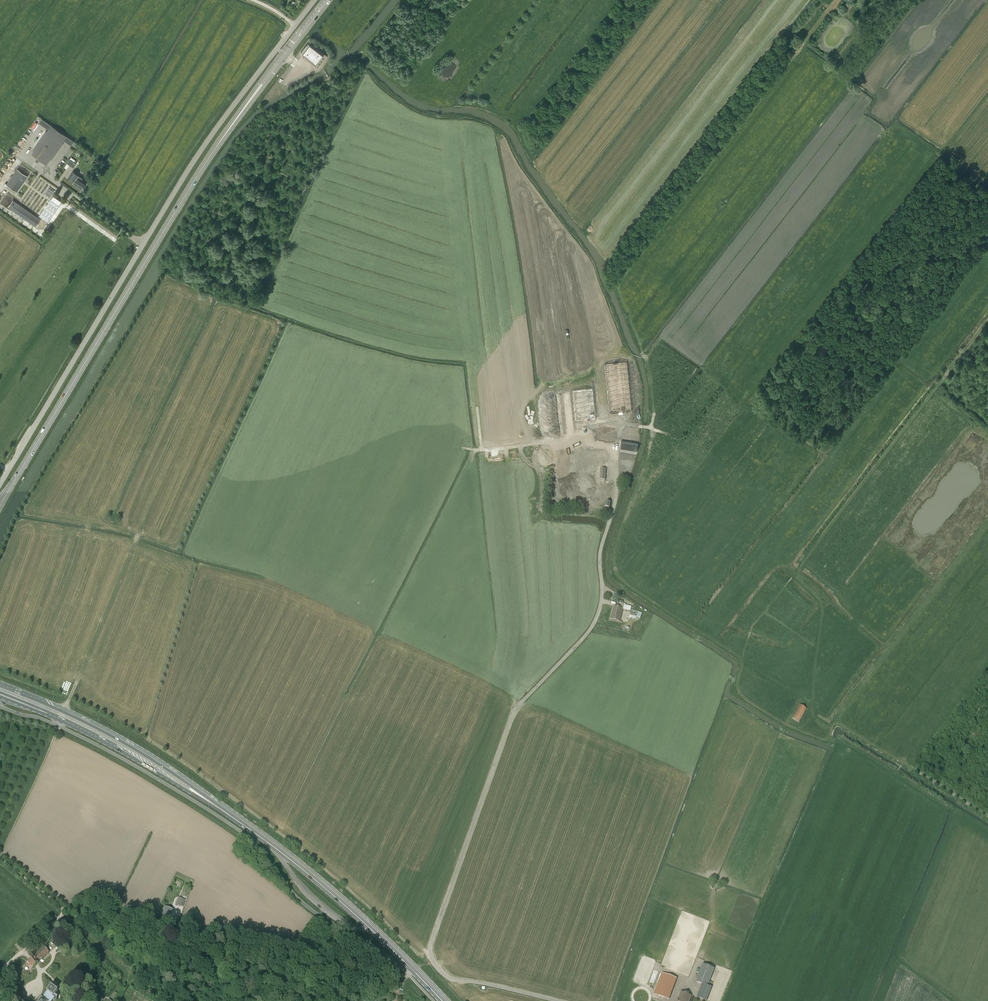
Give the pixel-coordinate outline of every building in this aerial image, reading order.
[(312,45),(308,43),(301,51),(305,54),(303,57),(304,57),(307,59),(310,62),(311,63),(311,62),(314,64),(314,65),(317,67),(318,68),(327,55),(313,44),(312,45)] [(34,150),(31,154),(37,158),(36,159),(39,161),(39,160),(46,165),(54,153),(55,154),(58,151),(57,150),(66,136),(51,125),(35,148),(34,148),(33,150),(34,150)] [(68,149),(66,152),(71,155),(73,152),(69,148),(71,146),(65,141),(62,144),(68,149)] [(71,157),(67,163),(73,167),(77,161),(71,157)] [(27,176),(17,169),(7,184),(5,183),(3,185),(15,194),(27,176)] [(81,189),(86,183),(81,179),(82,178),(73,171),(69,178),(73,181),(74,181),(75,182),(74,184),(81,189)] [(47,221),(62,201),(54,196),(39,216),(47,221)] [(13,200),(8,206),(36,226),(41,219),(13,200)] [(627,362),(604,364),(609,414),(632,412),(627,362)] [(575,421),(596,419),(593,389),(572,391),(575,421)] [(626,415),(626,423),(638,423),(638,415),(626,415)] [(589,431),(588,441),(614,442),(614,432),(589,431)] [(636,453),(638,439),(623,436),(622,441),(621,440),(620,451),(636,453)] [(578,469),(578,460),(555,460),(554,502),(576,503),(577,484),(581,484),(581,469),(578,469)] [(581,487),(581,494),(596,494),(596,487),(594,487),(594,479),(583,479),(583,487),(581,487)] [(620,622),(623,609),(614,606),(610,619),(620,622)] [(800,705),(792,719),(799,723),(807,709),(800,705)] [(181,888),(184,881),(177,879),(174,885),(181,888)] [(173,910),(165,908),(162,917),(170,919),(173,910)] [(54,938),(50,942),(55,947),(59,944),(54,938)] [(38,963),(49,953),(44,948),(33,957),(34,958),(32,959),(30,961),(29,961),(26,964),(31,970),(36,965),(38,963)] [(697,998),(705,1000),(707,1000),(712,987),(708,986),(715,969),(703,965),(696,982),(702,984),(697,998)] [(677,979),(662,973),(654,994),(669,1000),(677,979)] [(57,1000),(56,1000),(58,998),(55,996),(58,992),(51,987),(41,1000),(56,1000),(57,1000)] [(681,991),(677,1000),(689,1000),(691,996),(681,991)]
